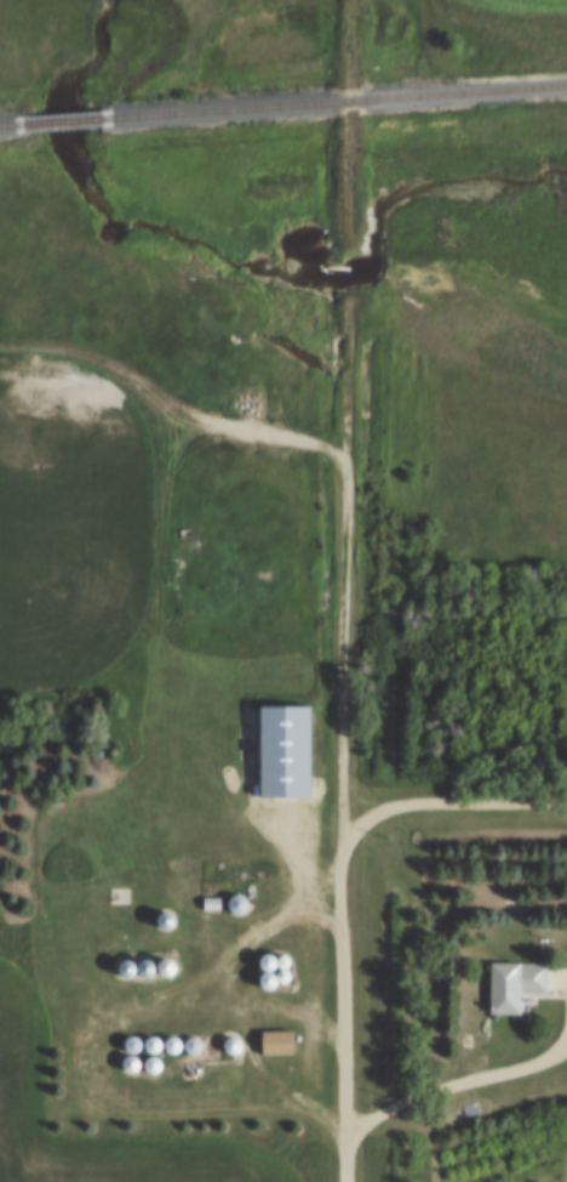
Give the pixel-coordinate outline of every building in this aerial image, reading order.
[(265,700),(315,700),(315,791),(264,790),(265,700)] [(242,909),(247,908),(251,904),(252,898),(251,893),(247,890),(242,888),(237,890),(233,893),(231,898),(233,903),(236,908),(242,909)] [(208,892),(225,892),(225,903),(208,903),(208,892)] [(168,924),(173,922),(177,919),(178,915),(177,910),(173,907),(168,905),(165,907),(161,910),(160,914),(161,919),(165,922),(168,924)] [(271,965),(275,964),(279,961),(280,956),(279,951),(275,949),(271,948),(267,949),(263,951),(262,956),(263,961),(267,964),(271,965)] [(287,962),(291,961),(293,959),(294,955),(293,951),(291,949),(287,948),(284,949),(281,951),(280,955),(281,959),(284,961),(287,962)] [(170,970),(174,968),(178,966),(179,961),(178,956),(174,953),(170,951),(166,953),(162,956),(161,961),(162,965),(166,968),(170,970)] [(131,971),(136,970),(138,967),(139,962),(138,957),(136,955),(131,954),(126,955),(122,957),(121,962),(122,967),(126,970),(131,971)] [(150,972),(154,971),(158,967),(159,962),(158,959),(154,955),(150,954),(145,955),(142,957),(141,962),(142,967),(145,971),(150,972)] [(496,957),(552,957),(552,987),(525,987),(525,1008),(496,1008),(496,957)] [(288,977),(291,976),(294,973),(294,971),(294,967),(292,965),(288,964),(285,965),(282,967),(281,970),(282,973),(285,976),(288,977)] [(271,984),(276,983),(279,979),(280,974),(279,971),(276,967),(271,966),(267,967),(263,971),(262,974),(263,979),(267,983),(271,984)] [(267,1025),(297,1025),(297,1050),(267,1050),(267,1025)] [(137,1047),(142,1046),(145,1042),(147,1039),(145,1034),(142,1030),(137,1029),(133,1030),(130,1034),(128,1039),(130,1042),(133,1046),(137,1047)] [(158,1049),(162,1047),(166,1044),(167,1039),(166,1035),(162,1032),(158,1030),(154,1032),(150,1034),(149,1039),(150,1044),(153,1047),(158,1049)] [(177,1049),(182,1047),(185,1045),(187,1040),(185,1035),(182,1033),(178,1032),(173,1033),(170,1035),(168,1040),(170,1045),(173,1047),(177,1049)] [(199,1050),(204,1049),(206,1045),(207,1040),(206,1036),(204,1033),(199,1032),(194,1033),(190,1036),(189,1040),(190,1045),(194,1049),(199,1050)] [(236,1050),(241,1049),(245,1045),(246,1040),(245,1036),(241,1033),(237,1032),(233,1033),(229,1036),(228,1040),(229,1045),(233,1049),(236,1050)] [(136,1067),(141,1065),(143,1063),(144,1058),(143,1053),(141,1050),(136,1049),(131,1050),(127,1053),(126,1058),(127,1063),(131,1065),(136,1067)] [(158,1068),(162,1067),(166,1064),(167,1059),(166,1055),(162,1052),(158,1051),(153,1052),(150,1055),(149,1059),(150,1064),(153,1067),(158,1068)]
